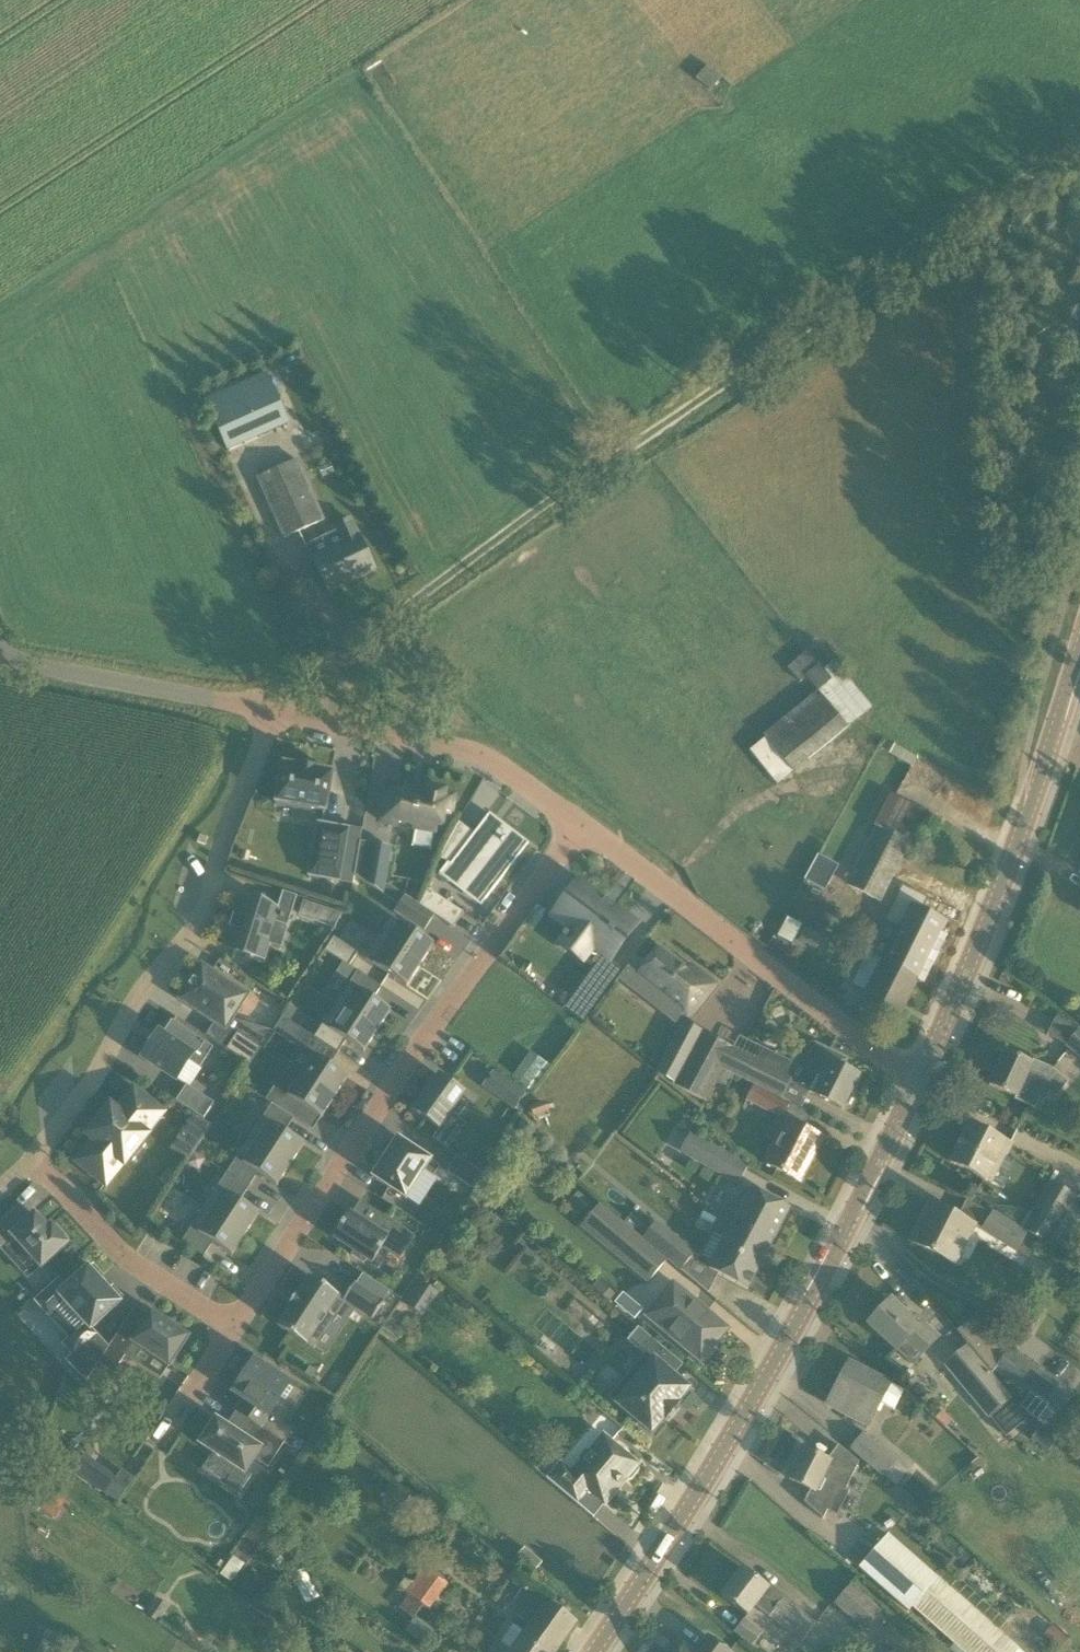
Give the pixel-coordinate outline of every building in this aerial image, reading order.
[(228,453),(290,425),(267,373),(205,400),(228,453)] [(327,446),(302,457),(306,468),(331,457),(327,446)] [(320,522),(294,462),(254,480),(281,539),(320,522)] [(374,569),(365,550),(359,538),(349,518),(331,526),(341,546),(313,559),(328,591),(374,569)] [(807,652),(787,669),(791,672),(800,683),(807,677),(818,690),(807,699),(839,737),(848,729),(847,728),(852,724),(872,708),(842,671),(844,669),(836,659),(824,670),(807,652)] [(282,764),(275,803),(325,813),(333,773),(314,770),(314,768),(301,766),(301,767),(282,764)] [(383,796),(380,817),(386,819),(385,825),(398,827),(399,821),(413,823),(412,830),(436,834),(437,826),(442,826),(444,813),(451,814),(454,797),(445,795),(445,791),(426,788),(425,792),(404,788),(403,795),(391,793),(390,797),(383,796)] [(876,827),(844,887),(880,903),(909,844),(908,844),(924,814),(889,795),(874,826),(876,827)] [(449,882),(457,872),(488,895),(527,843),(488,813),(450,864),(447,862),(438,873),(449,882)] [(318,824),(309,876),(340,881),(349,829),(318,824)] [(818,855),(805,880),(821,889),(835,864),(818,855)] [(578,882),(552,917),(568,929),(570,930),(566,935),(564,934),(561,939),(563,940),(559,944),(582,961),(593,947),(602,955),(610,961),(610,960),(636,925),(615,909),(615,908),(614,907),(613,909),(612,908),(604,902),(605,901),(604,900),(603,901),(578,882)] [(899,928),(883,960),(919,978),(944,927),(946,923),(946,922),(922,910),(928,897),(901,884),(883,920),(899,928)] [(388,886),(386,895),(400,905),(405,896),(391,887),(388,886)] [(427,890),(420,906),(427,910),(436,896),(427,890)] [(232,929),(226,946),(263,958),(274,923),(287,927),(297,897),(283,892),(277,911),(241,899),(240,903),(239,902),(236,913),(237,913),(236,917),(234,916),(230,928),(232,929)] [(400,905),(394,913),(423,932),(435,915),(427,910),(420,906),(405,896),(400,905)] [(436,896),(427,910),(435,915),(454,928),(463,914),(436,896)] [(321,908),(316,923),(334,928),(342,914),(321,908)] [(789,915),(779,935),(795,943),(805,923),(789,915)] [(433,945),(392,918),(378,939),(420,966),(433,945)] [(805,928),(799,940),(815,948),(821,936),(805,928)] [(358,953),(334,938),(325,951),(349,967),(358,953)] [(420,966),(378,939),(365,959),(406,986),(420,966)] [(643,969),(637,977),(638,978),(654,990),(647,999),(663,1011),(670,1002),(689,1017),(714,985),(690,967),(688,970),(659,948),(643,969)] [(895,1026),(919,978),(883,960),(859,1008),(895,1026)] [(202,965),(179,999),(225,1029),(247,995),(202,965)] [(390,1011),(373,1000),(381,987),(357,972),(349,984),(335,1005),(377,1032),(390,1011)] [(584,980),(563,1008),(584,1024),(605,995),(592,986),(584,980)] [(335,1005),(314,1038),(338,1053),(346,1041),(363,1052),(377,1032),(335,1005)] [(282,1017),(273,1032),(296,1047),(305,1032),(282,1017)] [(201,1069),(214,1049),(173,1022),(164,1035),(160,1033),(143,1059),(178,1082),(190,1062),(201,1069)] [(780,1099),(790,1079),(701,1031),(672,1085),(705,1103),(713,1088),(722,1070),(735,1077),(753,1086),(780,1099)] [(1078,1032),(1067,1045),(1079,1055),(1079,1032),(1079,1031),(1078,1032)] [(237,1034),(226,1050),(250,1065),(260,1049),(237,1034)] [(852,1098),(849,1093),(858,1076),(843,1069),(847,1061),(816,1045),(806,1065),(807,1066),(796,1087),(821,1100),(841,1110),(843,1107),(848,1106),(852,1098)] [(1031,1064),(1004,1052),(988,1085),(1036,1107),(1040,1099),(1045,1102),(1049,1093),(1055,1099),(1068,1082),(1051,1069),(1033,1060),(1031,1064)] [(478,1079),(488,1065),(472,1054),(463,1068),(478,1079)] [(347,1077),(313,1055),(300,1076),(334,1098),(347,1077)] [(722,1070),(713,1088),(726,1095),(735,1077),(722,1070)] [(497,1073),(485,1089),(515,1111),(526,1095),(497,1073)] [(300,1076),(286,1096),(301,1106),(320,1119),(334,1098),(300,1076)] [(439,1076),(415,1112),(441,1129),(452,1114),(459,1118),(469,1103),(462,1098),(465,1093),(439,1076)] [(186,1086),(175,1102),(202,1120),(213,1104),(186,1086)] [(787,1103),(780,1099),(753,1086),(745,1101),(777,1118),(765,1139),(772,1142),(762,1162),(795,1179),(810,1152),(814,1154),(822,1139),(780,1116),(787,1103)] [(274,1089),(266,1101),(271,1104),(293,1118),(301,1106),(286,1096),(274,1089)] [(92,1143),(80,1157),(87,1163),(86,1166),(99,1176),(101,1174),(109,1180),(129,1155),(133,1159),(132,1161),(133,1161),(146,1146),(145,1145),(144,1146),(139,1143),(163,1113),(134,1090),(121,1105),(118,1109),(109,1102),(82,1135),(92,1143)] [(262,1118),(284,1132),(293,1118),(271,1104),(262,1118)] [(262,1118),(248,1139),(290,1166),(303,1145),(284,1132),(262,1118)] [(1010,1144),(969,1124),(950,1163),(991,1183),(1010,1144)] [(375,1172),(372,1177),(406,1199),(424,1171),(433,1177),(440,1166),(397,1138),(385,1157),(381,1154),(372,1169),(375,1172)] [(248,1139),(235,1159),(257,1174),(276,1186),(290,1166),(248,1139)] [(747,1167),(702,1142),(693,1160),(738,1184),(747,1167)] [(456,1157),(446,1172),(473,1190),(483,1174),(456,1157)] [(226,1173),(248,1188),(257,1174),(242,1164),(235,1159),(226,1173)] [(226,1173),(217,1187),(239,1202),(248,1188),(226,1173)] [(1076,1197),(1051,1182),(1022,1231),(1048,1245),(1070,1208),(1076,1197)] [(203,1208),(245,1235),(258,1214),(239,1202),(217,1187),(203,1208)] [(728,1204),(720,1218),(771,1244),(789,1208),(751,1188),(740,1210),(728,1204)] [(974,1225),(930,1203),(910,1242),(954,1265),(974,1225)] [(581,1228),(646,1282),(665,1260),(600,1205),(581,1228)] [(0,1222),(0,1248),(2,1246),(6,1251),(14,1244),(36,1268),(39,1266),(41,1268),(67,1244),(65,1242),(68,1239),(57,1227),(54,1230),(52,1227),(48,1230),(34,1215),(27,1221),(15,1207),(0,1222)] [(231,1255),(245,1235),(203,1208),(190,1228),(190,1229),(212,1243),(231,1255)] [(381,1248),(400,1260),(415,1237),(387,1218),(378,1231),(350,1213),(333,1238),(354,1252),(351,1255),(364,1263),(366,1260),(371,1263),(381,1248)] [(981,1229),(1015,1251),(1025,1235),(992,1213),(981,1229)] [(747,1290),(771,1244),(720,1218),(713,1232),(725,1238),(708,1270),(747,1290)] [(693,1255),(656,1224),(644,1239),(681,1269),(693,1255)] [(190,1229),(181,1243),(203,1257),(212,1243),(197,1233),(190,1229)] [(49,1317),(64,1303),(84,1325),(63,1345),(74,1356),(68,1362),(77,1371),(87,1380),(108,1348),(91,1330),(121,1303),(118,1300),(121,1298),(113,1289),(110,1291),(99,1279),(101,1276),(93,1267),(90,1270),(88,1267),(65,1287),(58,1280),(35,1301),(49,1317)] [(1079,1290),(1079,1270),(1058,1275),(1062,1294),(1079,1290)] [(354,1284),(343,1301),(373,1320),(384,1303),(383,1302),(389,1292),(362,1274),(355,1285),(354,1284)] [(307,1343),(312,1346),(337,1307),(332,1304),(338,1295),(308,1276),(298,1293),(296,1292),(286,1308),(287,1309),(276,1325),(305,1345),(307,1343)] [(727,1328),(723,1325),(673,1283),(645,1316),(700,1363),(714,1347),(726,1332),(728,1329),(727,1328)] [(912,1321),(906,1316),(890,1301),(868,1325),(911,1365),(937,1337),(916,1317),(912,1321)] [(173,1329),(151,1314),(139,1333),(124,1323),(98,1365),(113,1375),(125,1357),(134,1363),(142,1350),(168,1367),(187,1338),(184,1336),(186,1333),(175,1326),(173,1329)] [(977,1315),(957,1332),(991,1373),(993,1370),(1010,1348),(1012,1345),(995,1332),(992,1334),(977,1315)] [(383,1336),(409,1352),(419,1335),(400,1323),(400,1324),(393,1320),(383,1336)] [(655,1342),(637,1327),(626,1341),(643,1355),(655,1342)] [(1009,1400),(1010,1400),(967,1347),(945,1364),(988,1417),(1000,1431),(1021,1414),(1009,1400)] [(1030,1393),(1045,1374),(1010,1348),(993,1370),(1027,1397),(1018,1408),(1045,1429),(1057,1413),(1030,1393)] [(643,1355),(607,1398),(616,1405),(651,1434),(663,1420),(664,1420),(677,1405),(676,1404),(688,1389),(653,1360),(652,1362),(643,1355)] [(284,1404),(279,1401),(290,1385),(277,1376),(279,1373),(268,1366),(266,1369),(253,1361),(232,1393),(243,1400),(236,1412),(251,1422),(284,1443),(293,1430),(274,1418),(284,1404)] [(890,1384),(849,1362),(840,1379),(845,1382),(832,1408),(867,1426),(880,1402),(893,1409),(903,1391),(890,1384)] [(199,1444),(216,1455),(205,1472),(220,1482),(231,1465),(244,1473),(253,1459),(267,1468),(284,1443),(251,1422),(242,1437),(214,1419),(199,1444)] [(1039,1429),(1030,1440),(1048,1452),(1056,1441),(1039,1429)] [(603,1435),(589,1451),(585,1450),(579,1457),(581,1461),(571,1473),(560,1464),(547,1479),(577,1504),(578,1503),(587,1491),(604,1506),(619,1488),(625,1482),(626,1479),(630,1480),(638,1471),(637,1467),(639,1465),(622,1450),(603,1435)] [(896,1487),(907,1472),(900,1466),(863,1435),(850,1449),(884,1478),(896,1487)] [(788,1479),(810,1491),(804,1502),(803,1503),(822,1519),(823,1518),(839,1487),(844,1490),(858,1463),(858,1462),(838,1445),(826,1461),(803,1450),(788,1479)] [(102,1465),(90,1483),(106,1494),(118,1476),(102,1465)] [(292,1489),(279,1505),(288,1511),(300,1495),(292,1489)] [(962,1651),(1020,1651),(1018,1650),(1019,1648),(937,1578),(888,1535),(858,1568),(908,1612),(912,1608),(962,1651)] [(759,1581),(742,1568),(720,1597),(738,1610),(746,1617),(755,1606),(802,1642),(815,1625),(759,1581)] [(427,1571),(409,1595),(430,1610),(448,1585),(427,1571)] [(882,1612),(851,1585),(833,1605),(865,1632),(882,1612)] [(496,1641),(488,1651),(555,1651),(576,1624),(545,1602),(533,1593),(524,1587),(513,1602),(516,1615),(529,1625),(510,1651),(496,1641)] [(762,1634),(744,1620),(734,1632),(753,1647),(762,1634)] [(1046,1636),(1063,1647),(1071,1636),(1054,1625),(1046,1636)] [(725,1650),(707,1637),(696,1651),(728,1651),(725,1650)]
